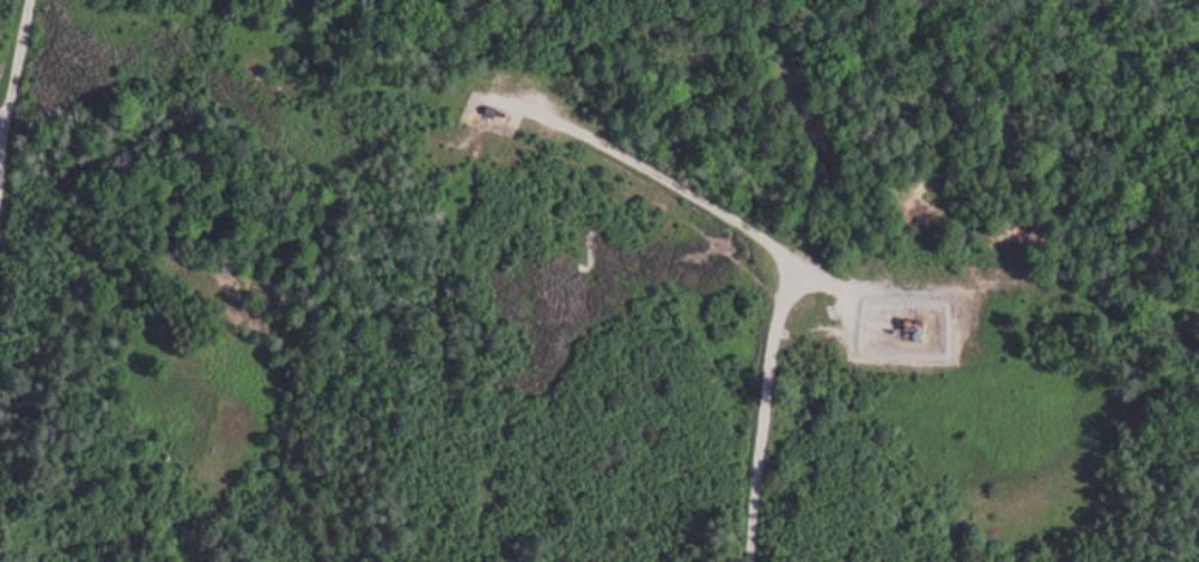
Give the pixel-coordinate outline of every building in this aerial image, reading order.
[(500,111),(489,107),(486,116),(498,119),(500,111)]
